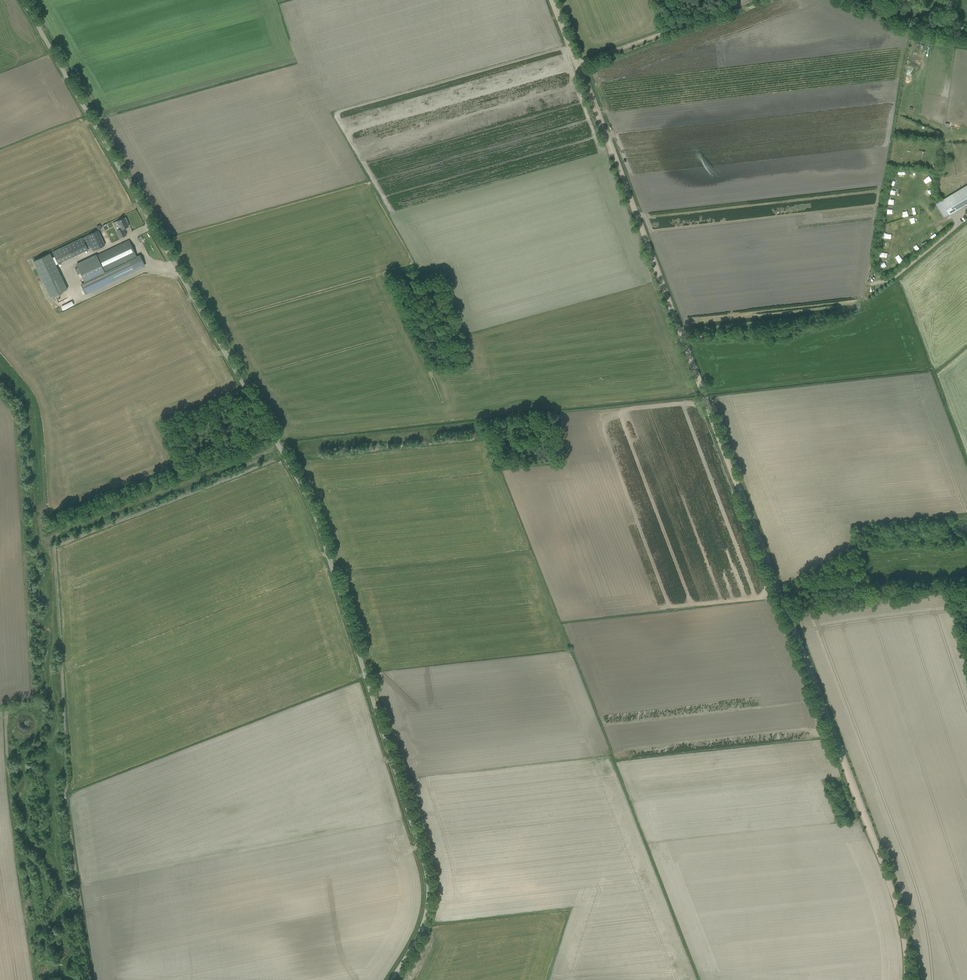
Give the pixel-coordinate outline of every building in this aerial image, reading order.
[(953,194),(961,208),(966,204),(966,185),(953,194)] [(957,210),(949,196),(941,201),(949,215),(957,210)] [(119,225),(121,228),(116,230),(120,238),(126,235),(123,229),(128,226),(124,217),(117,221),(115,222),(114,224),(115,226),(117,227),(119,225)] [(939,233),(943,230),(939,224),(935,227),(939,233)] [(94,250),(105,245),(98,230),(53,252),(58,263),(92,247),(94,250)] [(85,294),(145,265),(140,255),(136,256),(129,240),(124,242),(96,255),(76,265),(85,283),(81,285),(85,294)] [(67,290),(50,253),(33,261),(51,297),(67,290)]
